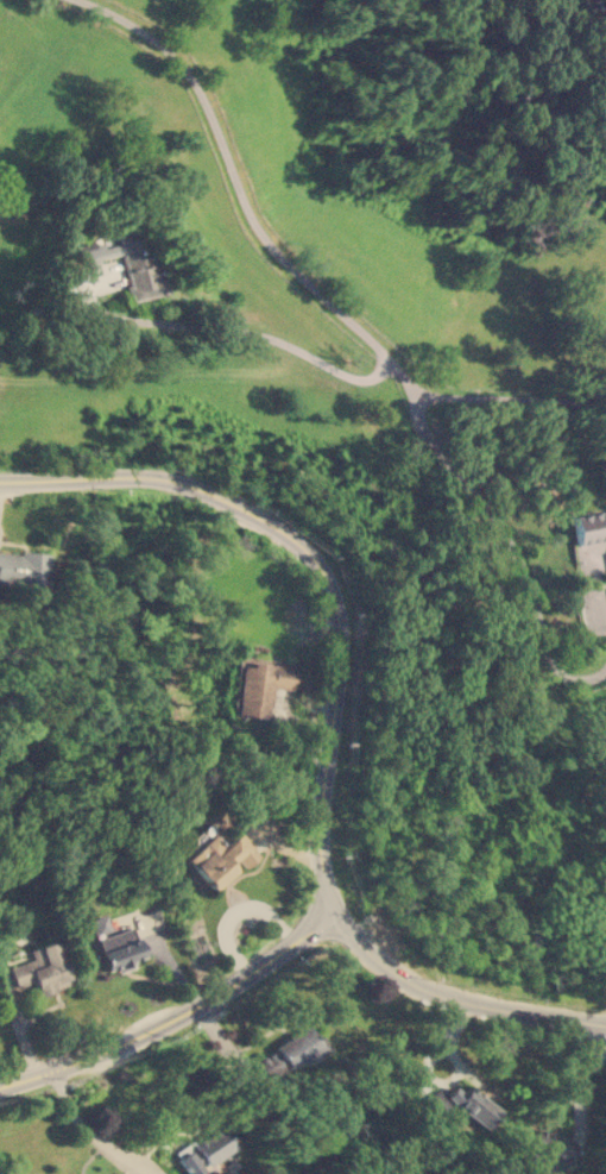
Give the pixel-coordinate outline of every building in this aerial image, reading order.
[(130,299),(168,295),(165,275),(150,277),(144,230),(78,237),(82,260),(125,256),(130,299)] [(572,514),(574,542),(605,540),(602,510),(572,514)] [(0,550),(0,585),(46,586),(48,552),(0,550)] [(269,720),(271,686),(293,689),(296,663),(239,657),(233,715),(269,720)] [(260,854),(240,830),(213,853),(203,841),(185,856),(212,890),(240,866),(242,868),(260,854)] [(141,954),(130,924),(94,940),(107,972),(118,967),(120,971),(135,965),(132,958),(141,954)] [(68,977),(56,940),(29,948),(31,958),(8,965),(15,986),(33,980),(38,994),(53,990),(51,982),(68,977)] [(252,1057),(264,1080),(311,1055),(309,1050),(318,1046),(308,1027),(252,1057)] [(444,1094),(480,1128),(495,1110),(468,1085),(461,1092),(453,1085),(444,1094)] [(425,1095),(437,1115),(450,1107),(440,1087),(425,1095)] [(233,1148),(217,1124),(172,1154),(185,1173),(207,1173),(202,1167),(233,1148)]
